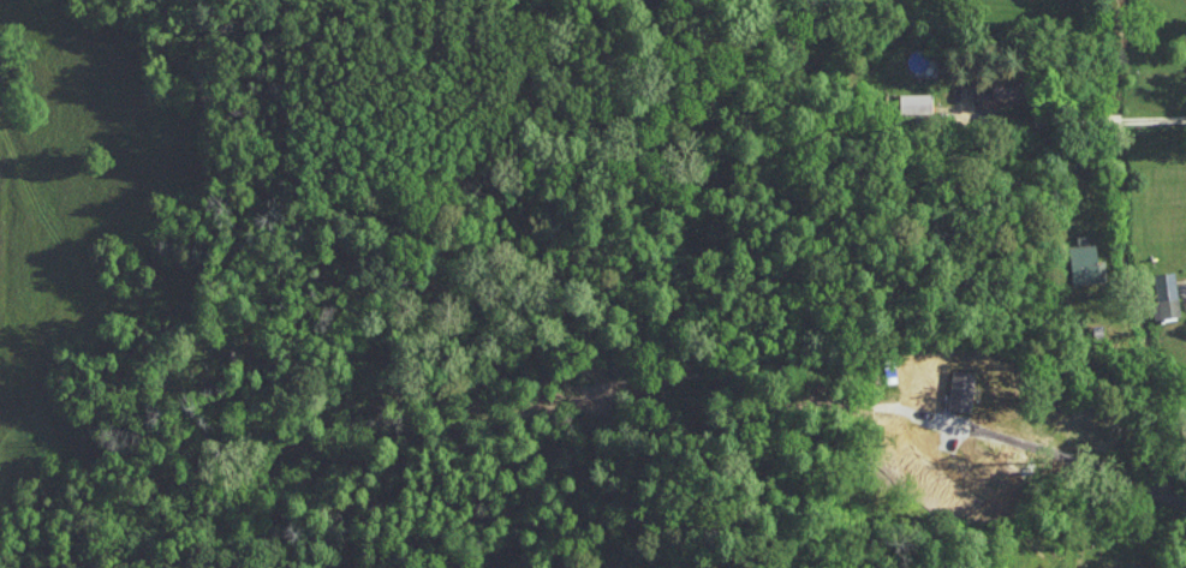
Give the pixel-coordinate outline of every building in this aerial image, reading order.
[(976,78),(976,98),(1017,99),(1017,79),(976,78)] [(902,91),(901,110),(934,111),(934,92),(902,91)] [(1108,281),(1107,259),(1100,259),(1100,243),(1071,244),(1072,281),(1108,281)] [(1160,316),(1184,313),(1178,269),(1163,272),(1166,295),(1157,296),(1160,316)]
